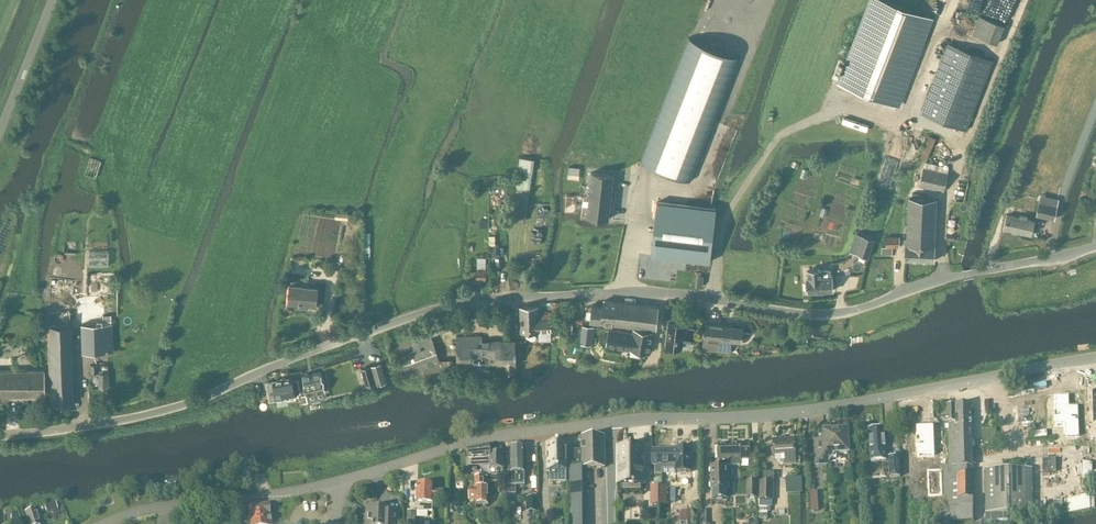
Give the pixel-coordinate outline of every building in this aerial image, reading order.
[(897,104),(929,18),(882,0),(870,0),(839,82),(897,104)] [(691,39),(641,161),(688,181),(739,58),(691,39)] [(921,112),(966,129),(993,61),(948,43),(921,112)] [(101,161),(90,157),(84,174),(96,177),(101,161)] [(920,185),(943,191),(948,172),(924,167),(920,185)] [(586,217),(609,219),(614,174),(591,172),(586,217)] [(512,220),(514,220),(516,220),(523,221),(527,189),(516,189),(512,220)] [(1022,214),(1033,216),(1037,197),(1026,195),(1022,214)] [(921,257),(920,259),(934,260),(935,245),(937,198),(909,197),(907,235),(916,235),(916,241),(919,241),(919,244),(916,244),(916,249),(924,249),(923,254),(921,253),(921,257)] [(657,202),(651,256),(710,263),(713,239),(716,209),(657,202)] [(1037,215),(1054,219),(1057,205),(1039,202),(1037,215)] [(1034,220),(1026,218),(1027,216),(1021,214),(1020,217),(1007,214),(1004,228),(1031,234),(1034,220)] [(856,252),(868,256),(874,238),(862,235),(856,252)] [(905,259),(920,259),(921,257),(921,253),(923,254),(924,249),(916,249),(916,244),(919,244),(919,241),(916,241),(916,235),(907,235),(907,238),(904,237),(904,243),(906,243),(905,259)] [(887,236),(886,246),(882,246),(882,254),(892,254),(892,247),(899,247),(900,236),(887,236)] [(808,289),(808,291),(833,290),(832,276),(831,276),(830,268),(807,270),(808,278),(807,278),(808,280),(806,280),(806,289),(808,289)] [(485,279),(485,270),(476,270),(476,279),(485,279)] [(318,288),(291,285),(289,305),(303,306),(303,304),(316,305),(318,288)] [(590,321),(622,325),(624,314),(616,313),(617,301),(604,300),(604,306),(592,305),(590,321)] [(624,314),(622,325),(656,328),(658,306),(617,301),(616,313),(624,314)] [(544,319),(541,319),(540,306),(520,307),(521,320),(544,319)] [(47,312),(50,402),(73,401),(70,324),(69,324),(69,311),(47,312)] [(503,314),(503,313),(490,314),(490,327),(503,327),(503,314)] [(455,327),(452,318),(391,340),(404,377),(411,375),(413,380),(425,376),(426,377),(444,372),(432,335),(455,327)] [(544,319),(521,320),(521,331),(538,331),(539,340),(549,340),(551,337),(551,330),(550,318),(544,319)] [(111,323),(81,324),(82,352),(107,351),(112,351),(111,323)] [(666,346),(682,348),(683,341),(691,343),(693,328),(685,327),(685,325),(669,323),(666,346)] [(704,337),(703,348),(718,349),(720,339),(731,340),(740,341),(742,327),(732,326),(725,325),(706,323),(704,337)] [(594,327),(583,325),(580,343),(592,345),(594,327)] [(607,345),(632,349),(631,351),(641,353),(641,351),(650,352),(653,332),(633,329),(633,333),(609,329),(607,345)] [(458,336),(458,370),(496,369),(496,368),(504,368),(504,371),(516,371),(515,340),(483,340),(483,336),(458,336)] [(386,382),(380,363),(372,365),(378,384),(386,382)] [(361,368),(366,387),(376,384),(371,366),(361,368)] [(0,370),(0,395),(44,394),(43,369),(0,370)] [(303,375),(307,394),(325,390),(323,379),(322,379),(320,372),(303,375)] [(266,382),(270,400),(288,397),(288,399),(295,398),(294,395),(295,395),(295,393),(300,392),(298,379),(292,380),(292,377),(266,382)] [(1069,392),(1053,392),(1053,425),(1060,425),(1065,425),(1065,407),(1069,407),(1069,392)] [(956,407),(946,407),(946,424),(948,424),(956,424),(956,415),(972,415),(971,406),(956,406),(956,407)] [(1065,425),(1060,425),(1060,438),(1077,438),(1077,407),(1069,407),(1065,407),(1065,425)] [(1027,413),(1012,413),(1012,423),(1027,424),(1027,413)] [(940,508),(940,523),(950,523),(950,522),(974,523),(972,415),(956,415),(956,424),(948,424),(949,466),(945,466),(946,507),(940,508)] [(1027,424),(1012,423),(1012,438),(1027,438),(1027,424)] [(849,451),(850,449),(850,445),(848,443),(848,438),(850,438),(849,429),(837,429),(837,431),(824,432),(825,441),(816,442),(817,465),(827,464),(831,464),(831,467),(837,467),(837,464),(849,463),(849,451)] [(884,430),(869,431),(870,453),(871,462),(886,462),(885,452),(886,452),(884,430)] [(930,430),(912,430),(912,459),(930,459),(930,430)] [(571,467),(585,467),(605,468),(605,437),(581,437),(581,450),(571,450),(571,467)] [(1027,438),(1012,438),(1012,450),(1027,450),(1027,438)] [(795,454),(795,439),(774,440),(774,455),(785,455),(785,458),(794,458),(793,454),(795,454)] [(549,452),(547,452),(548,471),(550,471),(550,476),(567,476),(567,443),(559,443),(557,443),(549,443),(549,452)] [(504,468),(504,452),(490,453),(490,445),(469,449),(469,465),(491,465),(491,468),(504,468)] [(720,467),(712,467),(712,491),(714,491),(714,500),(724,500),(724,491),(729,491),(728,467),(727,467),(727,466),(741,466),(741,462),(742,462),(742,460),(751,460),(751,447),(742,447),(742,445),(718,445),(718,462),(720,462),(720,467)] [(645,485),(645,446),(618,446),(618,485),(645,485)] [(525,488),(525,465),(525,448),(512,448),(513,472),(510,472),(510,485),(510,494),(517,494),(517,488),(525,488)] [(672,450),(653,450),(653,465),(675,465),(675,473),(691,473),(691,467),(691,450),(672,450)] [(1027,450),(1012,450),(1012,465),(1027,465),(1027,450)] [(891,478),(900,477),(899,457),(889,458),(891,478)] [(571,467),(569,467),(570,523),(585,523),(585,467),(571,467)] [(942,495),(942,469),(928,470),(929,495),(942,495)] [(487,477),(474,477),(474,488),(468,488),(469,501),(476,501),(476,504),(487,504),(487,477)] [(748,497),(758,497),(758,481),(748,481),(748,497)] [(772,501),(773,501),(774,482),(759,482),(759,500),(760,500),(760,506),(766,506),(766,511),(771,512),(771,507),(772,507),(772,501)] [(435,500),(443,500),(443,490),(434,490),(434,484),(418,484),(417,511),(432,511),(432,504),(434,505),(435,500)] [(653,504),(667,504),(667,487),(653,487),(653,504)] [(811,511),(819,511),(818,492),(810,492),(811,511)] [(529,512),(538,512),(538,498),(529,498),(529,512)] [(56,502),(44,506),(47,512),(58,509),(56,502)] [(258,504),(260,523),(271,523),(269,503),(258,504)] [(248,505),(250,523),(260,523),(258,504),(248,505)] [(364,523),(400,523),(401,513),(392,513),(386,512),(386,508),(367,507),(367,515),(365,515),(364,523)] [(35,509),(26,513),(29,523),(41,523),(35,509)] [(681,523),(693,522),(693,510),(680,510),(681,523)] [(408,511),(407,523),(416,523),(416,511),(408,511)]
